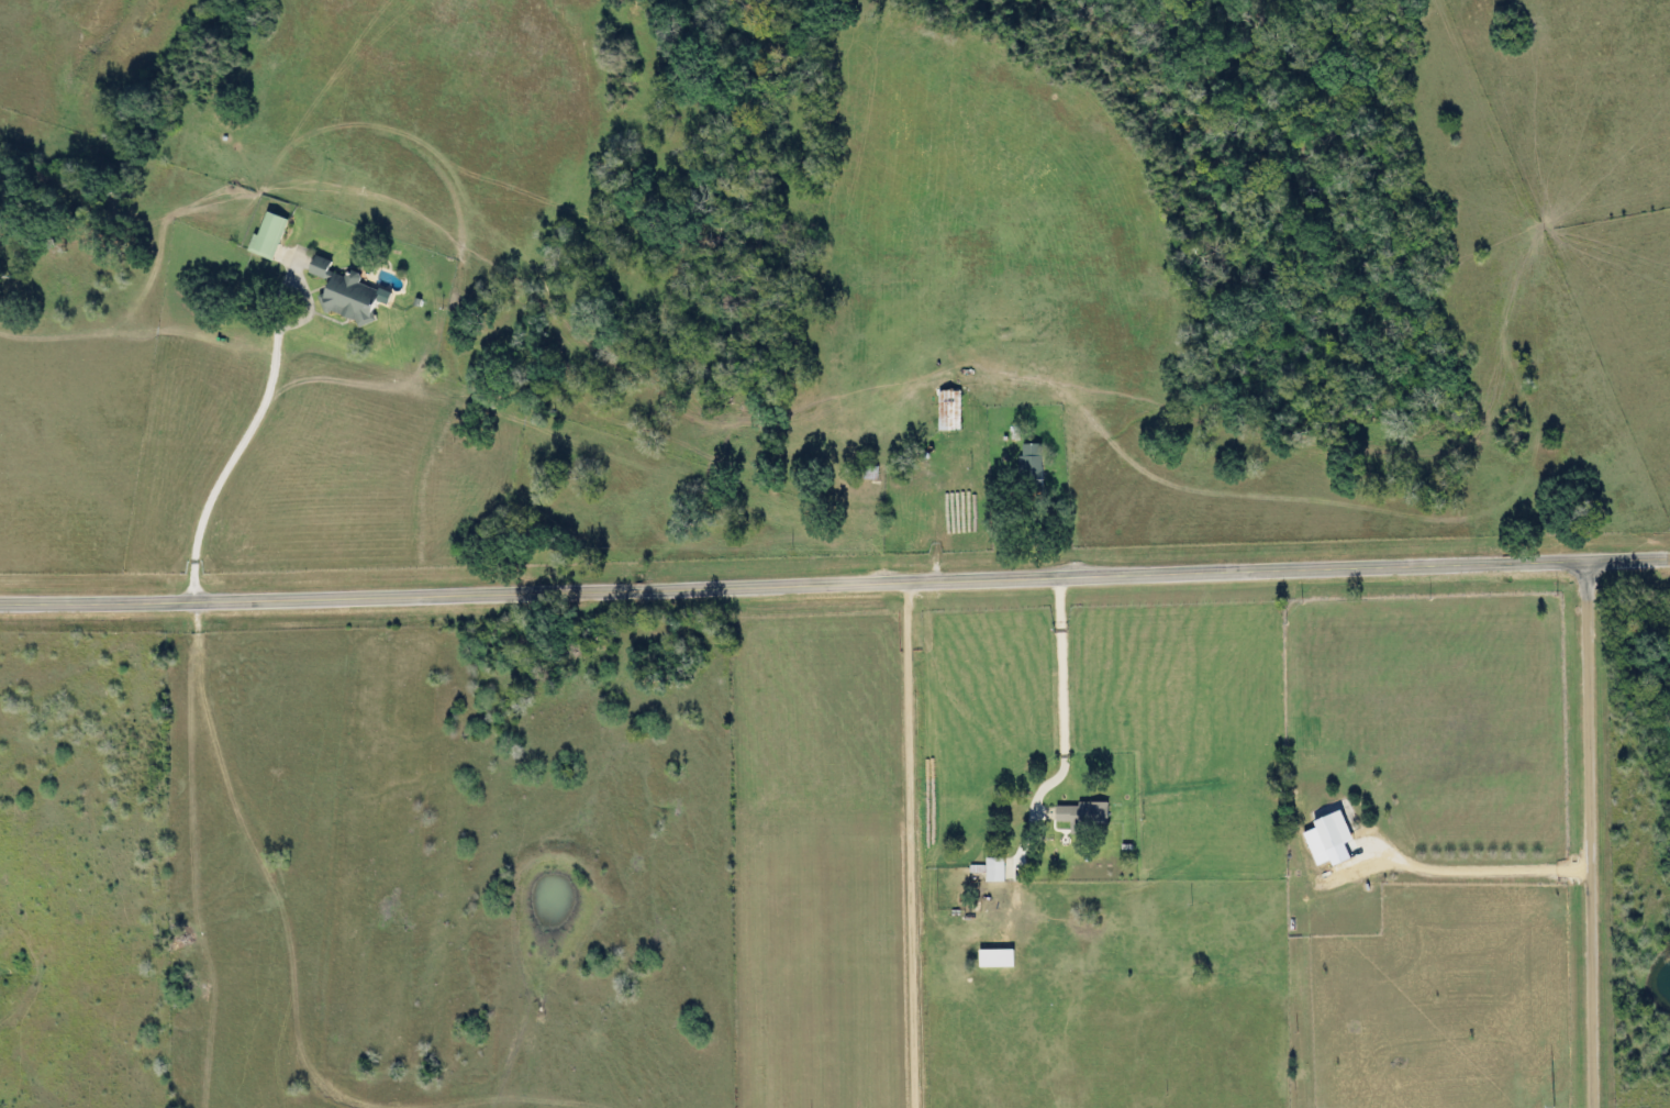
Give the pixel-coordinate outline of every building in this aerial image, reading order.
[(279,262),(296,221),(272,211),(255,252),(279,262)] [(391,293),(365,284),(367,278),(341,269),(343,263),(323,256),(317,275),(337,281),(328,310),(380,327),(391,293)] [(943,431),(966,431),(966,392),(943,392),(943,431)] [(1027,443),(1027,483),(1050,483),(1050,443),(1027,443)] [(1065,801),(1065,825),(1117,825),(1117,801),(1065,801)] [(1325,821),(1337,851),(1365,840),(1353,809),(1325,821)] [(1005,864),(994,864),(994,882),(1005,882),(1005,864)]
